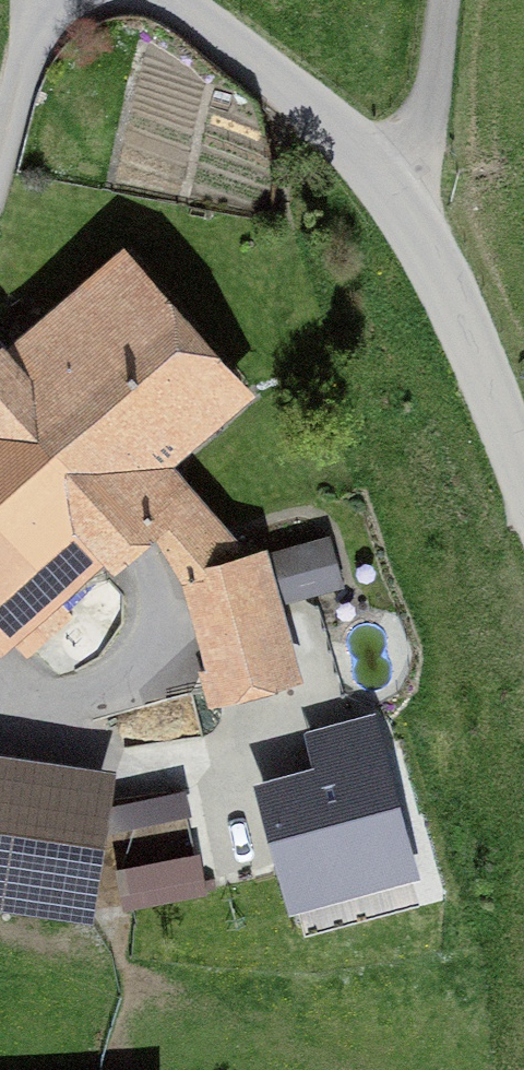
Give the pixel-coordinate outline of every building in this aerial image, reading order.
[(249,553),(176,463),(260,389),(125,245),(0,346),(0,642),(3,646),(137,523),(179,571),(249,553)] [(271,547),(249,553),(179,571),(212,702),(304,678),(271,547)] [(364,730),(340,721),(315,723),(292,734),(275,753),(266,777),(268,802),(279,825),(298,842),(322,851),(347,849),(370,838),(387,819),(396,795),(394,770),(383,747),(364,730)] [(0,754),(0,904),(93,919),(116,772),(0,754)]
